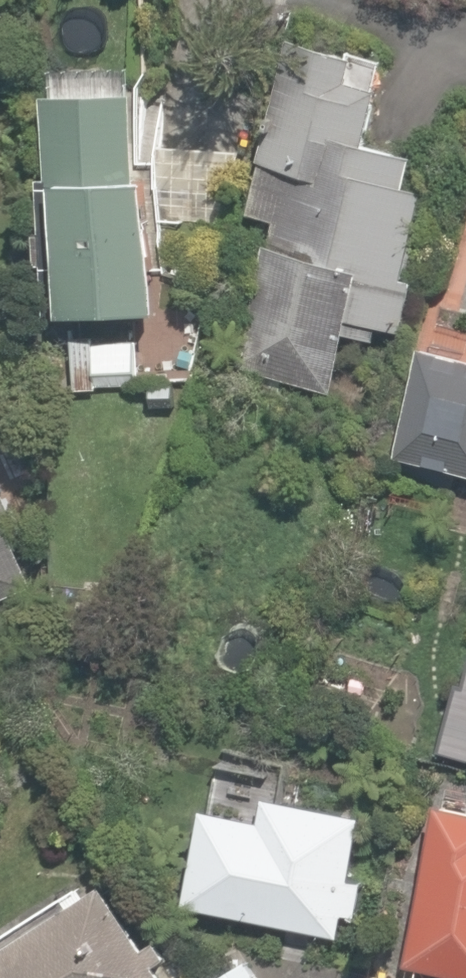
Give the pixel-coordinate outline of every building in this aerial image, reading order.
[(376,46),(280,32),(228,374),(325,389),(336,315),(398,325),(427,139),(363,130),(376,46)] [(123,73),(39,76),(47,300),(131,297),(123,73)] [(137,336),(62,335),(61,386),(136,388),(137,336)] [(414,355),(398,469),(465,479),(465,362),(414,355)] [(431,744),(465,757),(465,647),(431,744)] [(441,780),(396,956),(465,974),(465,786),(441,780)] [(328,925),(348,797),(258,783),(254,810),(190,800),(174,901),(328,925)] [(112,869),(0,929),(0,977),(164,977),(169,975),(112,869)] [(195,973),(199,977),(257,977),(235,946),(195,973)]
